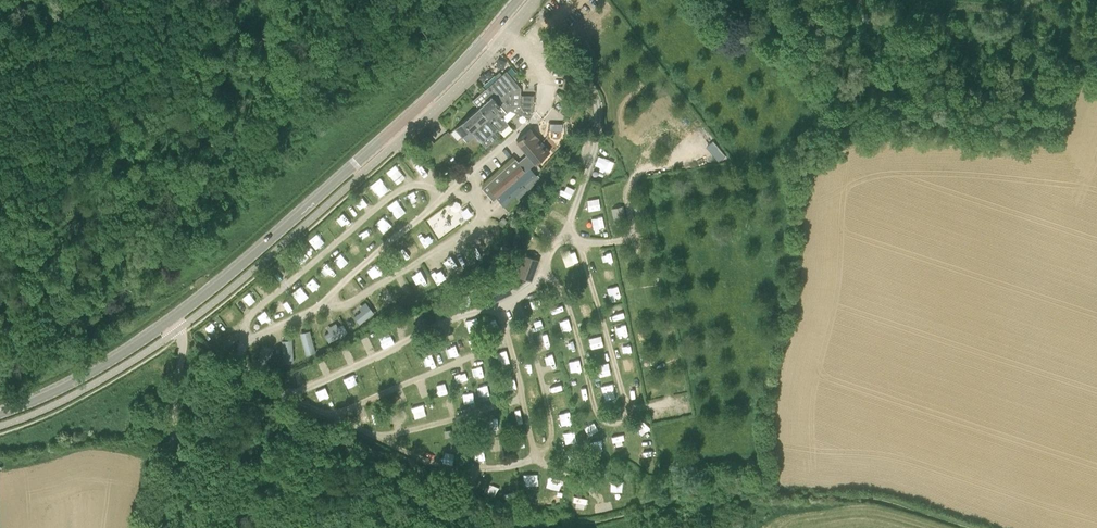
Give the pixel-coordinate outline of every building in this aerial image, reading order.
[(488,85),(503,72),(499,68),(484,82),(488,85)] [(472,100),(479,107),(497,128),(496,128),(497,129),(502,125),(502,126),(504,124),(507,122),(502,117),(509,110),(521,115),(530,118),(531,116),(532,115),(532,114),(532,113),(534,105),(534,97),(520,97),(521,88),(506,71),(472,100)] [(497,128),(479,107),(454,128),(467,142),(474,135),(485,147),(497,136),(493,131),(496,128),(497,128)] [(536,164),(549,152),(537,137),(530,129),(516,140),(536,164)] [(429,153),(427,151),(427,149),(434,143),(427,135),(414,147),(423,158),(429,153)] [(611,171),(616,160),(600,153),(595,164),(611,171)] [(492,201),(493,201),(496,198),(504,207),(509,212),(530,194),(525,189),(524,187),(537,176),(523,159),(518,163),(515,160),(482,189),(492,201)] [(398,160),(388,168),(398,181),(412,169),(406,161),(402,164),(398,160)] [(380,197),(390,190),(379,177),(370,185),(380,197)] [(563,191),(573,195),(579,181),(569,177),(563,191)] [(412,200),(415,205),(423,201),(421,196),(412,200)] [(591,198),(593,208),(602,206),(600,196),(591,198)] [(398,217),(408,211),(399,197),(390,203),(398,217)] [(426,218),(438,238),(466,220),(453,201),(426,218)] [(648,214),(645,201),(633,204),(636,217),(648,214)] [(469,205),(462,210),(468,219),(475,214),(469,205)] [(611,208),(614,222),(626,219),(623,206),(611,208)] [(594,229),(607,226),(604,214),(591,217),(594,229)] [(368,245),(378,239),(371,228),(362,234),(368,245)] [(317,248),(325,241),(318,232),(309,239),(317,248)] [(333,253),(337,262),(345,258),(341,249),(333,253)] [(567,265),(580,261),(577,249),(563,253),(567,265)] [(613,249),(602,251),(603,261),(615,259),(613,249)] [(523,257),(518,273),(529,277),(535,261),(523,257)] [(489,287),(494,298),(507,291),(502,281),(489,287)] [(264,296),(272,291),(267,283),(259,288),(264,296)] [(293,291),(301,302),(310,294),(302,284),(293,291)] [(611,299),(622,298),(620,284),(609,286),(611,299)] [(459,296),(464,307),(475,302),(470,291),(459,296)] [(243,310),(251,306),(248,299),(240,302),(243,310)] [(353,313),(361,323),(376,312),(369,302),(353,313)] [(614,307),(617,318),(626,315),(623,304),(614,307)] [(227,319),(237,315),(233,307),(223,310),(227,319)] [(470,330),(481,327),(478,316),(467,320),(470,330)] [(411,319),(403,322),(407,331),(415,327),(411,319)] [(349,332),(345,320),(330,326),(334,337),(349,332)] [(209,336),(218,330),(212,321),(203,328),(209,336)] [(302,330),(307,354),(317,352),(312,328),(302,330)] [(392,329),(381,334),(385,343),(396,337),(392,329)] [(568,348),(578,344),(574,333),(564,337),(568,348)] [(593,347),(606,344),(603,333),(590,336),(593,347)] [(549,334),(539,336),(542,349),(552,347),(549,334)] [(283,338),(284,362),(295,361),(294,337),(283,338)] [(529,339),(520,341),(522,350),(531,347),(529,339)] [(269,361),(274,345),(264,342),(259,358),(269,361)] [(444,345),(447,355),(458,352),(455,342),(444,345)] [(500,364),(511,361),(509,351),(498,354),(500,364)] [(554,353),(544,355),(546,366),(557,364),(554,353)] [(581,358),(570,359),(572,371),(583,369),(581,358)] [(600,363),(603,374),(613,372),(610,360),(600,363)] [(408,361),(397,366),(401,376),(413,371),(408,361)] [(628,364),(629,373),(638,372),(637,363),(628,364)] [(311,367),(315,374),(321,370),(318,364),(311,367)] [(475,369),(479,379),(487,375),(483,365),(475,369)] [(553,373),(554,383),(563,382),(562,372),(553,373)] [(373,387),(382,386),(380,375),(371,377),(373,387)] [(332,380),(322,383),(326,394),(336,390),(332,380)] [(446,381),(438,383),(441,394),(448,391),(446,381)] [(604,384),(606,398),(617,397),(615,382),(604,384)] [(462,390),(465,400),(473,397),(470,388),(462,390)] [(439,398),(441,408),(449,406),(447,396),(439,398)] [(416,417),(428,414),(425,403),(413,406),(416,417)] [(376,422),(386,419),(382,406),(372,409),(376,422)] [(360,424),(372,420),(369,410),(356,414),(360,424)] [(571,410),(561,411),(562,424),(572,423),(571,410)] [(644,433),(651,426),(644,420),(637,427),(644,433)] [(595,434),(601,427),(594,421),(588,428),(595,434)] [(575,429),(565,431),(567,441),(577,439),(575,429)] [(624,432),(613,435),(616,446),(627,443),(624,432)] [(655,456),(655,445),(640,445),(640,456),(655,456)] [(524,472),(524,484),(540,484),(539,472),(524,472)] [(471,481),(479,482),(480,474),(472,473),(471,481)] [(612,479),(611,490),(624,490),(625,479),(612,479)] [(548,491),(562,491),(562,480),(548,480),(548,491)] [(575,506),(587,507),(588,496),(576,495),(575,506)]
